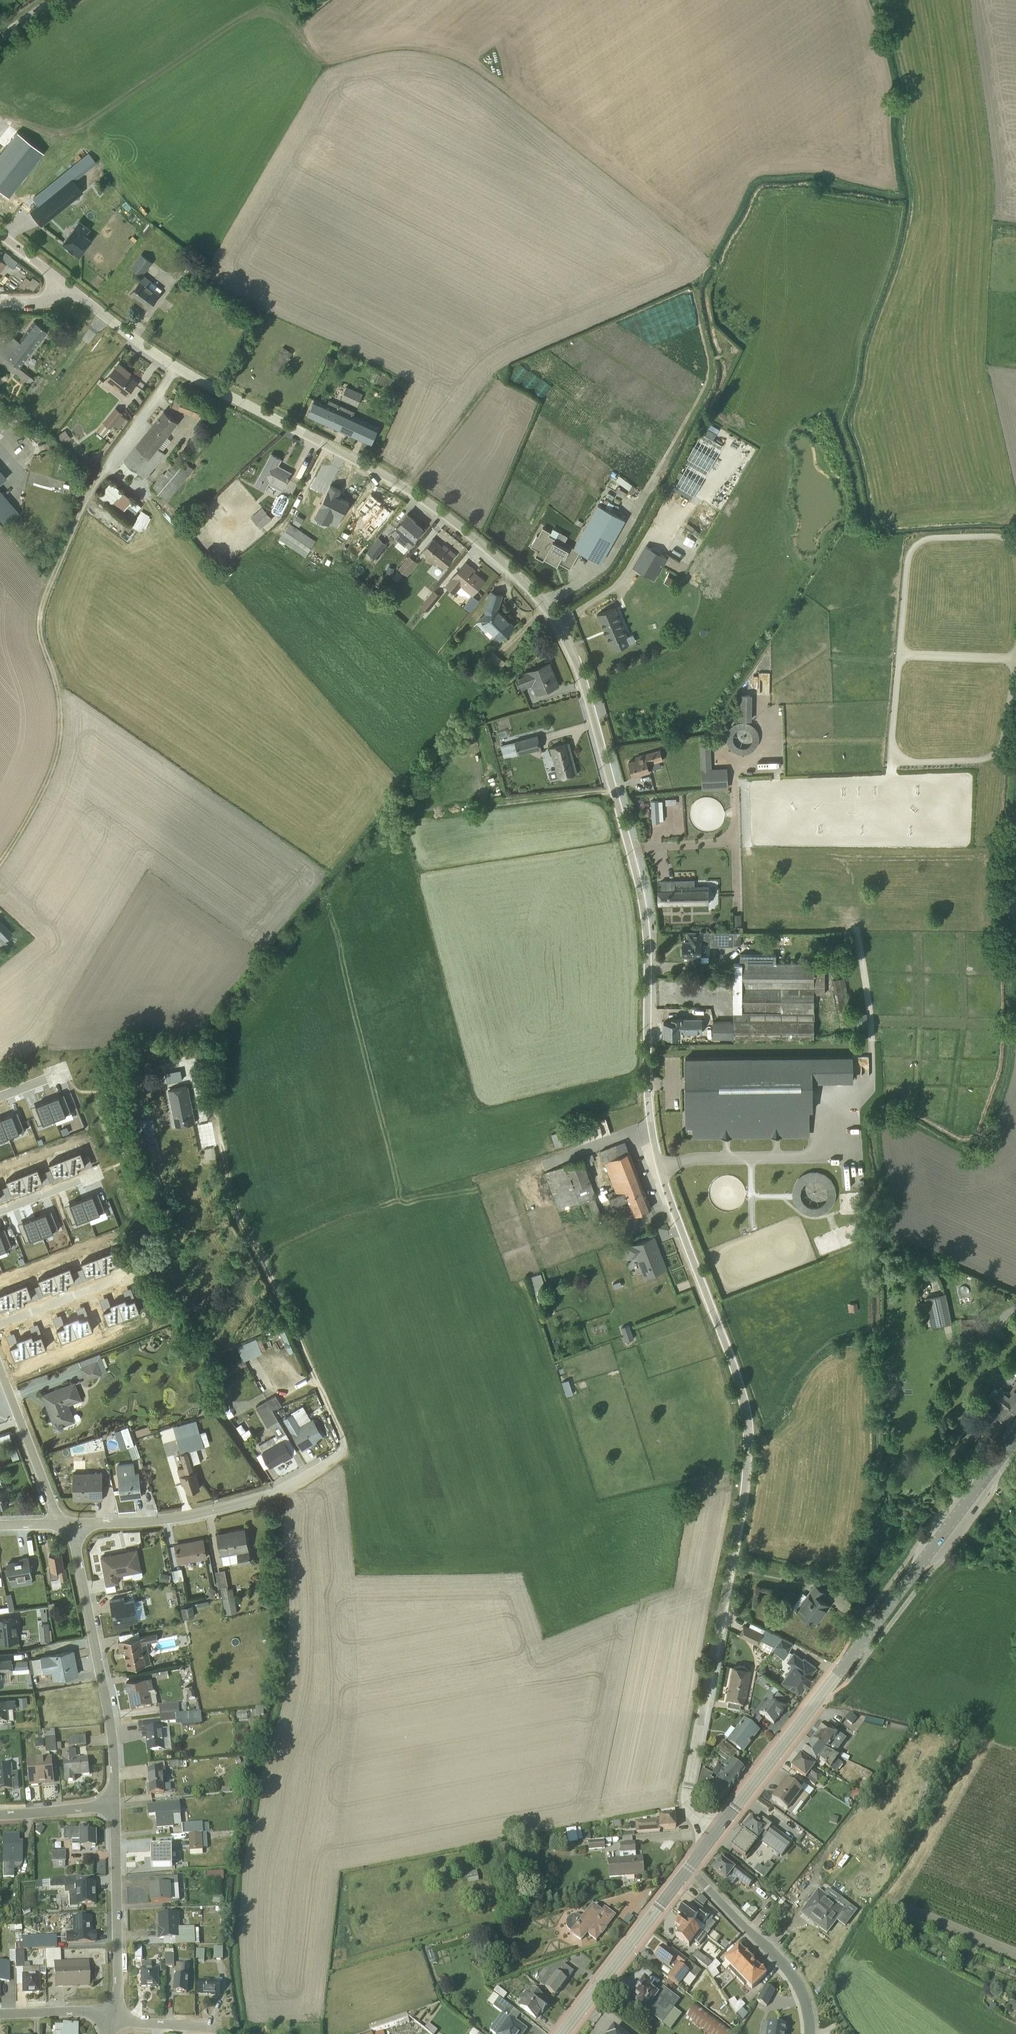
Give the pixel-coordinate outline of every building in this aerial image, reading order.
[(77,148),(61,161),(65,167),(82,154),(77,148)] [(31,210),(43,224),(82,191),(72,180),(94,161),(85,151),(51,180),(56,185),(51,190),(46,185),(31,197),(38,204),(31,210)] [(16,168),(11,165),(0,182),(0,186),(3,188),(16,168)] [(78,219),(61,242),(78,255),(91,239),(84,234),(89,228),(78,219)] [(6,264),(10,268),(16,260),(4,252),(0,257),(0,272),(6,264)] [(131,267),(142,275),(153,261),(142,252),(131,267)] [(202,266),(192,259),(183,270),(193,278),(202,266)] [(130,293),(148,307),(162,290),(144,275),(130,293)] [(33,290),(38,282),(31,277),(29,280),(25,276),(18,285),(23,289),(26,285),(33,290)] [(47,331),(34,321),(19,340),(10,333),(0,345),(0,363),(13,373),(14,371),(27,382),(33,375),(19,365),(47,331)] [(281,346),(268,367),(280,374),(293,354),(281,346)] [(126,369),(118,363),(100,385),(108,391),(111,388),(123,398),(137,381),(124,371),(126,369)] [(363,394),(347,386),(341,398),(357,406),(363,394)] [(329,400),(327,404),(315,398),(307,415),(370,444),(378,428),(352,416),(354,412),(329,400)] [(122,412),(115,407),(98,430),(105,435),(122,412)] [(164,410),(118,468),(132,479),(138,471),(146,478),(166,453),(162,450),(171,439),(167,436),(179,422),(164,410)] [(65,427),(56,434),(63,443),(72,436),(65,427)] [(708,433),(700,428),(691,444),(698,448),(708,433)] [(208,441),(195,432),(181,452),(194,461),(208,441)] [(271,454),(254,484),(264,490),(269,481),(282,488),(291,473),(277,465),(280,459),(271,454)] [(685,459),(649,521),(660,527),(696,465),(685,459)] [(149,487),(167,501),(193,468),(184,461),(181,465),(175,461),(163,475),(160,473),(149,487)] [(7,517),(22,504),(2,481),(10,474),(0,463),(0,509),(7,517)] [(632,485),(619,476),(615,481),(629,490),(627,492),(632,494),(634,491),(629,489),(632,485)] [(618,485),(611,481),(607,487),(624,497),(626,493),(619,489),(620,488),(618,486),(618,485)] [(110,482),(100,493),(123,514),(134,503),(110,482)] [(341,490),(330,484),(314,516),(324,520),(325,518),(337,525),(349,502),(338,497),(341,490)] [(534,555),(543,560),(544,558),(557,565),(558,562),(570,569),(580,551),(601,563),(625,519),(623,518),(625,515),(612,507),(616,500),(607,495),(601,506),(597,504),(573,547),(571,546),(569,549),(554,541),(555,539),(549,535),(551,532),(542,527),(531,546),(537,550),(534,555)] [(263,507),(251,518),(260,528),(272,518),(263,507)] [(298,507),(292,520),(299,524),(306,511),(298,507)] [(146,532),(152,516),(140,511),(133,527),(146,532)] [(407,514),(391,532),(399,539),(394,545),(404,553),(409,547),(407,545),(422,527),(407,514)] [(315,540),(289,522),(279,536),(305,556),(315,540)] [(666,550),(674,542),(667,533),(658,540),(666,550)] [(385,544),(377,538),(367,552),(374,558),(385,544)] [(427,556),(426,558),(442,571),(455,554),(446,546),(444,549),(432,539),(422,551),(427,556)] [(645,546),(633,567),(654,580),(667,558),(645,546)] [(398,569),(407,576),(418,563),(410,556),(398,569)] [(474,570),(465,562),(445,586),(455,593),(456,592),(468,598),(483,580),(473,572),(474,570)] [(440,595),(434,590),(421,606),(427,611),(440,595)] [(488,630),(499,641),(516,625),(498,608),(502,595),(490,591),(484,612),(476,621),(485,632),(488,630)] [(615,606),(597,614),(609,644),(612,643),(615,651),(629,645),(625,637),(628,636),(615,606)] [(501,658),(493,652),(487,658),(495,665),(501,658)] [(549,663),(516,676),(521,689),(532,684),(536,694),(556,686),(551,674),(553,673),(549,663)] [(759,671),(760,694),(771,693),(770,671),(759,671)] [(538,734),(500,745),(503,758),(542,748),(538,734)] [(550,746),(558,777),(576,773),(569,742),(550,746)] [(711,745),(699,745),(700,790),(729,790),(729,769),(712,769),(711,745)] [(670,747),(636,756),(636,759),(628,761),(632,775),(649,770),(648,765),(673,757),(670,747)] [(707,903),(707,886),(675,886),(675,880),(661,880),(661,887),(658,887),(658,904),(707,903)] [(0,921),(0,952),(8,945),(4,940),(11,933),(0,921)] [(688,954),(688,963),(709,963),(709,946),(741,946),(741,932),(686,931),(686,939),(682,939),(682,954),(688,954)] [(713,1020),(712,1037),(815,1039),(816,994),(824,994),(824,965),(776,964),(776,955),(741,954),(741,963),(734,963),(732,1020),(713,1020)] [(838,1012),(851,1009),(844,978),(831,981),(838,1012)] [(702,1018),(671,1018),(671,1022),(663,1022),(663,1035),(681,1035),(681,1032),(702,1032),(702,1018)] [(853,1055),(685,1057),(686,1126),(693,1126),(693,1137),(809,1135),(809,1111),(812,1111),(811,1081),(853,1081),(853,1055)] [(179,1111),(182,1125),(195,1123),(191,1102),(189,1103),(186,1086),(168,1090),(173,1113),(179,1111)] [(64,1093),(47,1100),(55,1118),(72,1112),(64,1093)] [(47,1100),(30,1106),(38,1125),(55,1118),(47,1100)] [(18,1111),(1,1118),(8,1137),(25,1130),(18,1111)] [(0,1118),(0,1140),(8,1137),(1,1118),(0,1118)] [(148,1118),(141,1120),(144,1132),(151,1130),(148,1118)] [(159,1158),(154,1145),(145,1148),(150,1162),(159,1158)] [(650,1207),(628,1151),(620,1154),(616,1145),(600,1151),(615,1189),(607,1193),(611,1205),(628,1199),(634,1213),(650,1207)] [(65,1156),(71,1173),(79,1170),(78,1166),(86,1163),(83,1156),(81,1150),(65,1156)] [(89,1154),(83,1156),(86,1163),(78,1166),(79,1170),(93,1165),(89,1154)] [(591,1154),(544,1172),(559,1210),(584,1200),(592,1221),(601,1217),(593,1195),(596,1193),(585,1166),(594,1162),(591,1154)] [(64,1176),(71,1173),(65,1156),(49,1162),(51,1168),(54,1175),(62,1172),(64,1176)] [(22,1173),(29,1190),(36,1187),(35,1183),(43,1180),(40,1172),(38,1167),(22,1173)] [(35,1183),(36,1187),(64,1176),(62,1172),(54,1175),(51,1168),(40,1172),(43,1180),(35,1183)] [(797,1171),(795,1210),(830,1212),(832,1173),(797,1171)] [(21,1192),(29,1190),(22,1173),(6,1179),(9,1185),(11,1192),(19,1189),(21,1192)] [(21,1192),(19,1189),(11,1192),(9,1185),(0,1188),(0,1200),(21,1192)] [(98,1192),(81,1198),(89,1217),(105,1210),(98,1192)] [(81,1198),(65,1205),(72,1223),(89,1217),(81,1198)] [(51,1210),(35,1216),(42,1235),(59,1228),(51,1210)] [(35,1216),(18,1223),(25,1241),(42,1235),(35,1216)] [(0,1230),(0,1251),(12,1246),(5,1228),(0,1230)] [(666,1266),(654,1235),(625,1247),(630,1258),(635,1256),(644,1279),(656,1275),(654,1271),(666,1266)] [(113,1249),(97,1255),(103,1272),(111,1269),(110,1265),(118,1262),(115,1255),(113,1249)] [(121,1253),(115,1255),(118,1262),(110,1265),(111,1269),(125,1264),(121,1253)] [(96,1275),(103,1272),(97,1255),(81,1261),(83,1267),(86,1274),(94,1271),(96,1275)] [(54,1272),(61,1289),(68,1286),(67,1282),(75,1279),(72,1272),(70,1266),(54,1272)] [(67,1282),(68,1286),(96,1275),(94,1271),(86,1274),(83,1267),(72,1272),(75,1279),(67,1282)] [(542,1270),(532,1274),(536,1285),(546,1281),(542,1270)] [(53,1292),(61,1289),(54,1272),(38,1278),(41,1284),(43,1291),(51,1288),(53,1292)] [(27,1282),(11,1288),(18,1305),(26,1302),(24,1298),(32,1295),(29,1288),(27,1282)] [(24,1298),(26,1302),(53,1292),(51,1288),(43,1291),(41,1284),(29,1288),(32,1295),(24,1298)] [(123,1290),(126,1297),(127,1301),(135,1297),(131,1286),(123,1290)] [(0,1293),(0,1306),(1,1307),(8,1304),(10,1308),(18,1305),(11,1288),(0,1293)] [(544,1290),(535,1292),(537,1300),(546,1298),(544,1290)] [(952,1323),(945,1293),(925,1298),(931,1328),(952,1323)] [(111,1307),(110,1303),(107,1296),(99,1299),(104,1310),(111,1307)] [(118,1300),(124,1317),(140,1310),(135,1297),(127,1301),(126,1297),(118,1300)] [(110,1303),(111,1307),(104,1310),(108,1323),(124,1317),(118,1300),(110,1303)] [(79,1315),(80,1319),(88,1315),(84,1305),(76,1308),(79,1315)] [(65,1325),(63,1321),(61,1313),(53,1317),(57,1328),(65,1325)] [(79,1315),(71,1318),(77,1335),(93,1328),(88,1315),(80,1319),(79,1315)] [(65,1325),(57,1328),(62,1341),(77,1335),(71,1318),(63,1321),(65,1325)] [(980,1340),(979,1324),(976,1325),(976,1319),(961,1319),(961,1328),(965,1328),(966,1341),(980,1340)] [(32,1333),(34,1337),(42,1334),(37,1323),(29,1326),(32,1333)] [(634,1337),(629,1324),(621,1327),(626,1340),(634,1337)] [(18,1343),(17,1339),(14,1332),(6,1335),(10,1346),(18,1343)] [(31,1353),(47,1346),(42,1334),(34,1337),(32,1333),(25,1336),(31,1353)] [(237,1345),(243,1360),(267,1350),(261,1335),(237,1345)] [(18,1343),(10,1346),(15,1358),(31,1353),(25,1336),(17,1339),(18,1343)] [(107,1370),(100,1352),(79,1361),(86,1378),(107,1370)] [(570,1378),(565,1379),(568,1392),(573,1390),(570,1378)] [(75,1382),(43,1394),(49,1411),(52,1410),(56,1421),(54,1425),(55,1429),(59,1430),(62,1430),(64,1425),(75,1420),(69,1404),(82,1399),(75,1382)] [(994,1394),(1015,1411),(1015,1410),(1015,1384),(1009,1393),(1001,1386),(999,1389),(994,1394)] [(992,1398),(990,1401),(998,1407),(997,1409),(994,1412),(999,1416),(1007,1422),(1015,1411),(994,1394),(992,1398)] [(278,1437),(286,1432),(267,1400),(256,1406),(267,1426),(270,1424),(278,1437)] [(219,1406),(224,1415),(232,1411),(228,1402),(219,1406)] [(208,1406),(197,1410),(199,1418),(211,1414),(208,1406)] [(293,1413),(284,1418),(302,1448),(323,1436),(313,1419),(306,1422),(305,1421),(299,1424),(293,1413)] [(204,1446),(196,1420),(173,1427),(181,1452),(179,1453),(183,1466),(177,1468),(182,1484),(185,1483),(187,1491),(199,1487),(192,1464),(200,1461),(196,1448),(204,1446)] [(138,1435),(152,1430),(149,1423),(136,1428),(138,1435)] [(117,1428),(121,1446),(130,1444),(133,1456),(139,1455),(132,1425),(117,1428)] [(14,1445),(10,1433),(0,1436),(0,1449),(14,1445)] [(273,1436),(258,1445),(270,1465),(283,1458),(284,1459),(292,1455),(282,1439),(277,1442),(273,1436)] [(134,1462),(117,1464),(121,1497),(134,1495),(134,1497),(141,1496),(138,1471),(135,1472),(134,1462)] [(3,1472),(0,1473),(0,1505),(9,1503),(7,1495),(10,1494),(3,1472)] [(101,1472),(73,1472),(74,1500),(102,1499),(101,1472)] [(229,1533),(217,1535),(221,1555),(222,1555),(223,1564),(238,1561),(238,1565),(251,1562),(245,1528),(229,1531),(229,1533)] [(203,1539),(175,1544),(179,1563),(206,1558),(203,1539)] [(137,1549),(101,1556),(107,1585),(119,1582),(118,1575),(131,1572),(132,1577),(135,1578),(141,1577),(143,1575),(142,1569),(141,1570),(137,1549)] [(61,1552),(49,1554),(52,1568),(49,1568),(50,1579),(60,1577),(60,1580),(67,1579),(65,1567),(63,1567),(61,1552)] [(20,1562),(7,1564),(10,1580),(16,1578),(17,1581),(32,1578),(28,1558),(20,1559),(20,1562)] [(182,1568),(172,1570),(174,1581),(184,1579),(182,1568)] [(171,1575),(162,1573),(160,1580),(169,1582),(171,1575)] [(173,1583),(165,1585),(167,1592),(175,1590),(173,1583)] [(803,1593),(793,1607),(814,1623),(829,1604),(822,1598),(826,1592),(815,1584),(807,1596),(803,1593)] [(228,1585),(220,1586),(225,1614),(237,1612),(232,1588),(228,1589),(228,1585)] [(216,1589),(210,1586),(205,1593),(211,1597),(216,1589)] [(175,1592),(169,1594),(171,1605),(177,1604),(175,1592)] [(269,1600),(262,1596),(258,1603),(266,1607),(269,1600)] [(124,1597),(110,1600),(115,1627),(129,1624),(129,1622),(139,1620),(138,1618),(146,1617),(142,1599),(135,1601),(135,1599),(125,1601),(124,1597)] [(193,1606),(181,1608),(184,1620),(196,1617),(193,1606)] [(39,1622),(42,1641),(52,1640),(48,1609),(42,1610),(43,1621),(39,1622)] [(17,1617),(0,1618),(0,1636),(1,1642),(18,1641),(17,1617)] [(744,1626),(740,1635),(758,1644),(762,1635),(744,1626)] [(128,1667),(151,1663),(147,1642),(152,1641),(152,1642),(158,1641),(157,1633),(118,1641),(120,1650),(124,1649),(128,1667)] [(792,1643),(781,1637),(776,1646),(788,1652),(792,1643)] [(53,1679),(76,1675),(72,1659),(75,1659),(73,1651),(29,1660),(32,1674),(44,1672),(45,1673),(52,1672),(53,1679)] [(794,1666),(782,1682),(799,1694),(817,1668),(793,1652),(786,1661),(794,1666)] [(5,1684),(4,1671),(13,1670),(13,1669),(28,1668),(27,1660),(12,1661),(12,1659),(1,1659),(1,1661),(0,1661),(0,1684),(5,1684)] [(734,1668),(727,1705),(744,1709),(751,1672),(734,1668)] [(167,1669),(151,1671),(152,1675),(157,1675),(157,1679),(169,1677),(167,1669)] [(157,1706),(151,1677),(126,1682),(132,1711),(157,1706)] [(192,1686),(185,1687),(188,1701),(195,1699),(192,1686)] [(779,1689),(759,1714),(773,1725),(787,1707),(780,1701),(785,1694),(779,1689)] [(27,1707),(26,1697),(18,1698),(19,1708),(27,1707)] [(14,1724),(13,1711),(17,1710),(16,1698),(4,1699),(5,1701),(0,1701),(0,1725),(14,1724)] [(178,1705),(160,1707),(160,1715),(178,1714),(178,1705)] [(850,1711),(839,1730),(847,1735),(854,1724),(856,1726),(861,1718),(850,1711)] [(176,1715),(160,1717),(161,1724),(176,1723),(176,1715)] [(728,1741),(742,1751),(757,1731),(743,1720),(728,1741)] [(825,1725),(813,1742),(825,1751),(838,1734),(825,1725)] [(148,1752),(164,1751),(162,1730),(142,1732),(143,1740),(147,1739),(148,1752)] [(46,1755),(57,1753),(56,1745),(54,1731),(43,1732),(46,1755)] [(85,1738),(68,1739),(69,1748),(86,1747),(85,1738)] [(44,1749),(43,1741),(34,1742),(35,1750),(44,1749)] [(825,1751),(813,1742),(802,1755),(822,1770),(825,1765),(836,1774),(842,1766),(836,1761),(838,1759),(825,1751)] [(726,1758),(732,1762),(738,1754),(724,1743),(718,1750),(726,1758)] [(75,1751),(62,1752),(65,1783),(74,1782),(74,1776),(79,1775),(79,1776),(89,1775),(87,1761),(79,1761),(79,1758),(76,1759),(75,1751)] [(815,1768),(800,1757),(791,1770),(806,1780),(808,1777),(817,1784),(822,1777),(813,1771),(815,1768)] [(38,1785),(53,1783),(51,1758),(26,1760),(29,1785),(31,1785),(31,1787),(38,1786),(38,1785)] [(721,1801),(744,1771),(732,1762),(726,1758),(721,1764),(726,1768),(724,1771),(718,1767),(713,1774),(704,1769),(698,1788),(706,1795),(708,1792),(721,1801)] [(0,1768),(0,1792),(19,1790),(18,1774),(12,1775),(12,1767),(0,1768)] [(872,1776),(858,1769),(855,1774),(869,1782),(872,1776)] [(166,1771),(148,1772),(149,1787),(147,1787),(148,1796),(165,1794),(164,1781),(166,1780),(166,1771)] [(780,1789),(772,1801),(791,1816),(800,1804),(803,1806),(809,1798),(785,1780),(778,1788),(780,1789)] [(180,1805),(148,1808),(149,1817),(156,1816),(157,1829),(182,1827),(180,1805)] [(635,1823),(636,1833),(660,1832),(660,1830),(675,1829),(675,1816),(658,1817),(658,1821),(635,1823)] [(792,1844),(762,1822),(760,1825),(752,1819),(744,1830),(746,1831),(744,1834),(742,1833),(730,1849),(745,1860),(757,1844),(756,1843),(758,1841),(781,1858),(792,1844)] [(182,1826),(183,1835),(189,1835),(202,1835),(211,1834),(210,1825),(182,1826)] [(44,1831),(39,1827),(35,1834),(40,1837),(44,1831)] [(579,1830),(566,1832),(569,1846),(581,1843),(579,1830)] [(86,1831),(63,1831),(63,1842),(70,1842),(71,1854),(79,1853),(79,1849),(95,1849),(94,1834),(86,1834),(86,1831)] [(202,1835),(189,1835),(190,1852),(203,1851),(203,1850),(207,1849),(206,1836),(202,1836),(202,1835)] [(18,1837),(2,1837),(2,1879),(13,1879),(13,1866),(18,1866),(18,1837)] [(604,1842),(587,1843),(588,1852),(605,1851),(604,1842)] [(171,1843),(146,1845),(147,1857),(156,1856),(157,1868),(173,1867),(172,1861),(182,1861),(181,1851),(172,1852),(171,1843)] [(608,1861),(609,1879),(644,1877),(642,1859),(635,1860),(634,1845),(619,1846),(619,1861),(608,1861)] [(65,1853),(50,1853),(51,1870),(65,1869),(65,1853)] [(754,1882),(730,1865),(728,1867),(720,1861),(713,1872),(726,1882),(730,1876),(748,1889),(754,1882)] [(757,1866),(753,1872),(764,1880),(774,1868),(767,1863),(762,1869),(757,1866)] [(225,1880),(225,1871),(208,1872),(208,1881),(225,1880)] [(177,1879),(148,1881),(150,1904),(179,1903),(178,1895),(171,1895),(170,1888),(178,1887),(177,1879)] [(93,1907),(92,1886),(75,1886),(75,1881),(49,1884),(49,1891),(65,1890),(65,1895),(75,1895),(75,1907),(93,1907)] [(818,1891),(802,1913),(807,1917),(806,1919),(807,1919),(809,1917),(821,1926),(819,1928),(826,1934),(836,1922),(844,1928),(857,1912),(827,1890),(823,1895),(818,1891)] [(705,1930),(713,1919),(693,1904),(689,1910),(685,1907),(678,1917),(681,1919),(699,1933),(701,1934),(705,1930)] [(610,1923),(608,1922),(612,1917),(604,1910),(601,1913),(600,1912),(592,1906),(582,1920),(579,1918),(576,1916),(573,1916),(569,1918),(567,1920),(566,1922),(565,1926),(566,1929),(568,1932),(571,1934),(570,1936),(580,1944),(586,1936),(595,1942),(610,1923)] [(178,1916),(159,1917),(160,1941),(175,1940),(176,1947),(186,1947),(194,1946),(199,1945),(198,1935),(195,1935),(194,1929),(179,1930),(178,1916)] [(699,1933),(681,1919),(674,1927),(676,1928),(674,1930),(678,1933),(675,1938),(688,1948),(699,1933)] [(65,1936),(66,1945),(95,1944),(95,1935),(90,1935),(90,1920),(72,1920),(72,1936),(65,1936)] [(45,1952),(54,1951),(53,1941),(37,1942),(38,1952),(45,1952)] [(729,1945),(724,1941),(719,1948),(724,1952),(729,1945)] [(195,1959),(194,1946),(186,1947),(186,1951),(188,1951),(189,1959),(195,1959)] [(22,1947),(15,1947),(15,1971),(21,1971),(22,1995),(38,1994),(38,1977),(45,1977),(44,1970),(23,1971),(22,1947)] [(223,1949),(214,1948),(213,1961),(225,1962),(226,1953),(223,1953),(223,1949)] [(727,1970),(735,1979),(752,1963),(753,1962),(745,1954),(744,1955),(738,1948),(723,1962),(729,1969),(727,1970)] [(663,1966),(658,1973),(678,1988),(682,1984),(688,1989),(701,1973),(672,1951),(669,1955),(663,1950),(655,1960),(663,1966)] [(46,1971),(54,1971),(55,1989),(88,1987),(87,1963),(60,1965),(60,1951),(54,1951),(45,1952),(46,1971)] [(205,1951),(197,1951),(196,1963),(204,1964),(205,1951)] [(174,1969),(173,1952),(165,1952),(166,1969),(174,1969)] [(186,1995),(189,1963),(177,1962),(174,1994),(186,1995)] [(752,1963),(735,1979),(742,1987),(745,1984),(751,1990),(766,1976),(759,1969),(758,1970),(752,1963)] [(9,1984),(9,1964),(0,1965),(0,1985),(9,1984)] [(151,1965),(141,1965),(141,1989),(157,1989),(157,1974),(165,1974),(165,1968),(158,1968),(158,1971),(151,1971),(151,1965)] [(544,1990),(555,1998),(565,1983),(566,1984),(573,1975),(563,1967),(551,1972),(538,1989),(543,1992),(544,1990)] [(199,1982),(199,1996),(219,1997),(219,1979),(215,1979),(215,1983),(199,1982)] [(637,2003),(636,2005),(670,2030),(681,2016),(673,2009),(679,2002),(663,1989),(657,1996),(652,1991),(654,1988),(644,1981),(631,1998),(637,2003)] [(774,1992),(764,1987),(756,2002),(766,2007),(774,1992)] [(497,1989),(493,1993),(504,2001),(507,1996),(497,1989)] [(523,2002),(519,2007),(536,2020),(540,2015),(542,2016),(548,2008),(540,2002),(542,2000),(531,1992),(528,1996),(526,1994),(521,2001),(523,2002)] [(493,1995),(487,2004),(502,2015),(489,2031),(492,2033),(524,2033),(526,2031),(514,2023),(520,2015),(493,1995)] [(1007,2008),(1015,2011),(1015,2002),(1010,2000),(1007,2008)] [(695,2005),(686,2017),(708,2033),(734,2033),(695,2005)] [(368,2027),(369,2032),(365,2033),(429,2033),(412,2019),(407,2014),(368,2027)] [(767,2023),(766,2033),(786,2033),(788,2026),(767,2023)]
